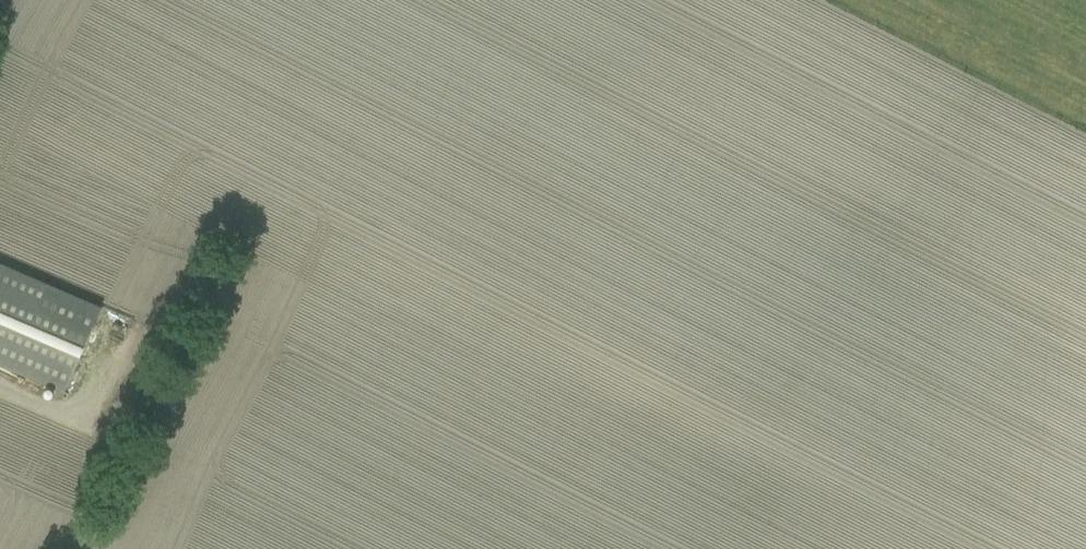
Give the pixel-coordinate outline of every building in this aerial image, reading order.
[(64,390),(100,307),(0,264),(0,362),(64,390)]
